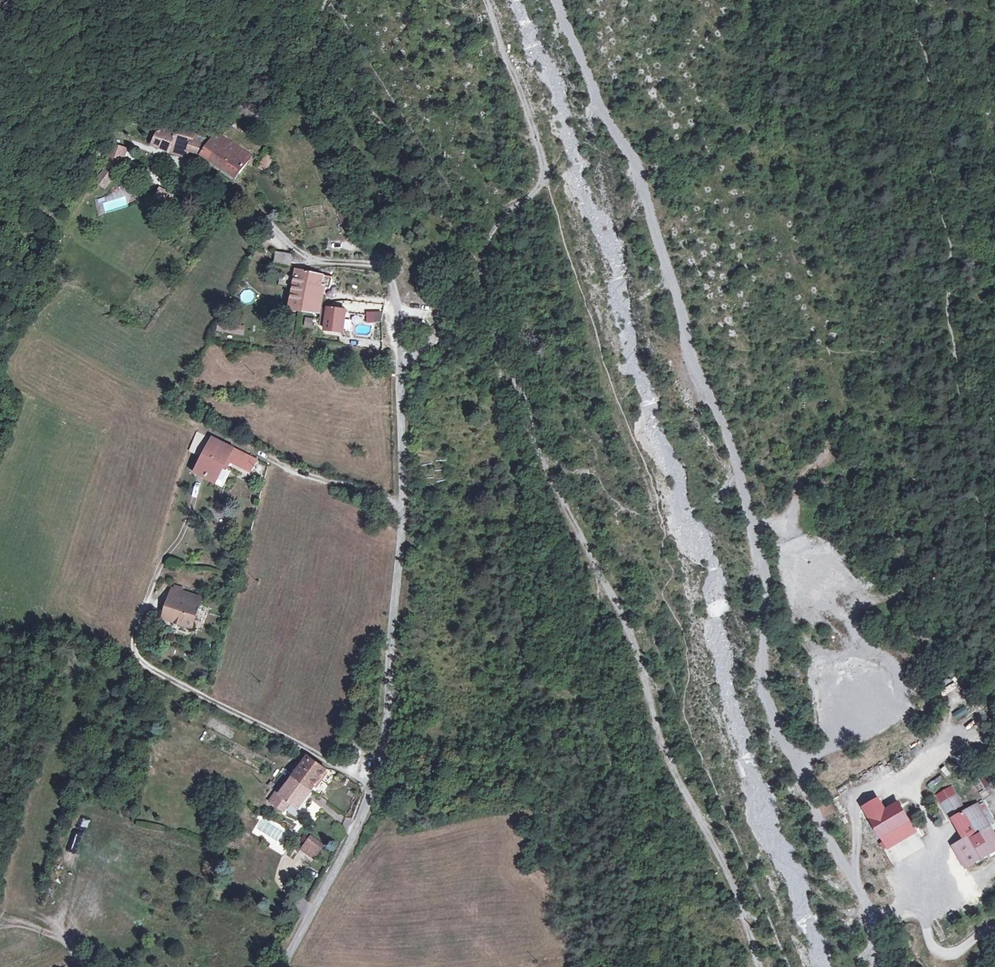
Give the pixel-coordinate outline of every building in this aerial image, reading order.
[(223,139),(216,134),(211,141),(199,136),(193,134),(161,125),(159,129),(156,128),(149,143),(153,144),(152,145),(168,152),(187,157),(189,151),(200,155),(204,157),(209,160),(236,179),(250,157),(223,139)] [(126,151),(111,146),(104,167),(119,172),(126,151)] [(266,156),(258,167),(264,171),(271,160),(266,156)] [(158,186),(153,199),(169,206),(174,193),(158,186)] [(338,212),(337,225),(350,226),(351,214),(338,212)] [(219,221),(212,217),(209,220),(216,225),(219,221)] [(277,253),(275,263),(290,265),(291,255),(277,253)] [(317,274),(308,272),(297,270),(296,278),(280,275),(279,285),(294,288),(293,293),(289,293),(286,307),(291,308),(290,309),(301,310),(302,310),(316,312),(321,286),(329,288),(332,277),(317,274)] [(328,308),(325,331),(343,333),(345,310),(328,308)] [(311,326),(313,318),(305,317),(303,324),(311,326)] [(230,332),(231,325),(219,322),(218,330),(230,332)] [(244,327),(231,325),(230,332),(243,334),(244,327)] [(343,373),(342,385),(352,386),(354,374),(343,373)] [(189,451),(198,456),(206,441),(209,442),(211,438),(196,430),(189,451)] [(227,459),(231,462),(251,472),(257,460),(214,439),(197,471),(216,480),(223,467),(227,459)] [(227,459),(223,467),(227,469),(231,462),(227,459)] [(192,627),(198,604),(191,602),(193,595),(172,589),(163,618),(192,627)] [(200,597),(193,595),(191,602),(198,604),(200,597)] [(957,720),(969,713),(965,705),(952,712),(957,720)] [(276,801),(274,804),(283,811),(290,801),(299,808),(312,790),(326,769),(307,756),(293,776),(285,788),(281,785),(272,798),(276,801)] [(987,772),(980,776),(986,789),(993,786),(987,772)] [(943,804),(952,820),(955,818),(967,839),(954,847),(966,868),(994,851),(994,836),(977,805),(965,812),(956,797),(943,804)] [(873,818),(887,810),(884,805),(880,798),(866,806),(870,813),(873,818)] [(900,803),(887,810),(873,818),(889,847),(917,831),(900,803)] [(302,850),(314,858),(321,848),(309,839),(302,850)]
